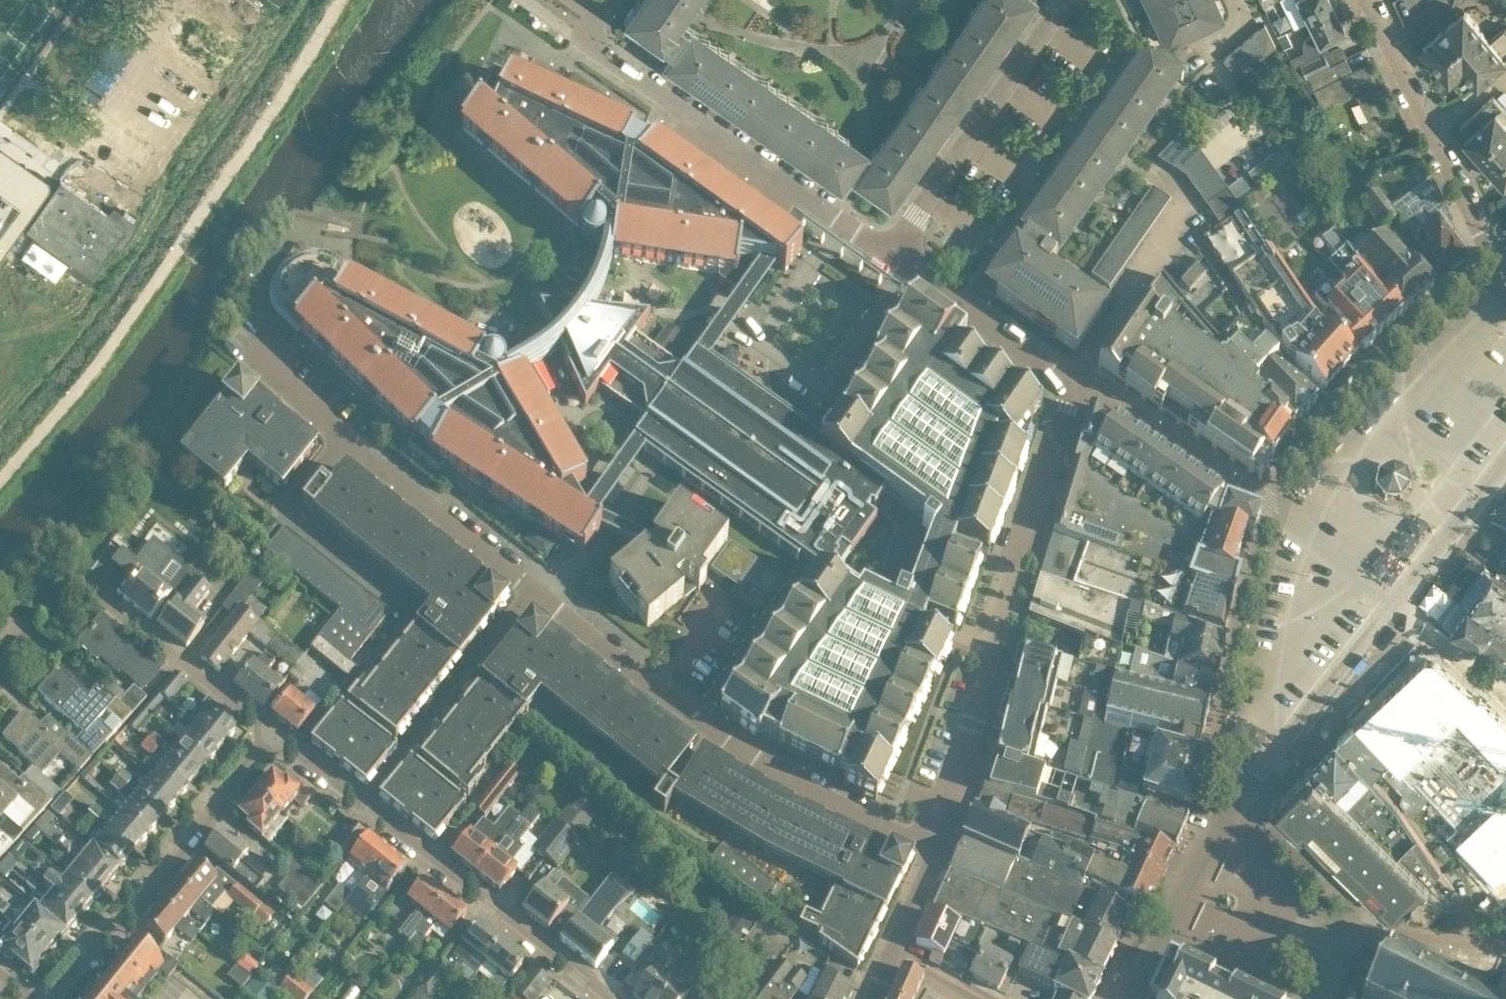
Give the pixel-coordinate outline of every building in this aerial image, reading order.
[(644,2),(640,9),(633,6),(625,17),(655,39),(656,39),(652,45),(664,61),(663,62),(674,70),(684,74),(706,89),(709,85),(715,90),(712,97),(734,112),(739,106),(746,111),(743,115),(765,130),(768,126),(774,131),(771,138),(793,153),(798,147),(805,152),(802,156),(824,172),(827,167),(833,172),(830,179),(841,187),(850,175),(863,156),(864,155),(863,154),(862,155),(844,142),(845,141),(823,126),(822,127),(785,101),(786,100),(764,85),(763,86),(726,60),(727,59),(705,43),(704,44),(686,32),(687,31),(686,30),(684,33),(669,22),(685,0),(641,0),(644,2)] [(691,5),(698,10),(704,0),(694,0),(691,5)] [(975,14),(976,15),(950,52),(949,51),(937,69),(926,85),(956,106),(967,90),(979,73),(981,75),(1002,45),(997,39),(1001,33),(1006,35),(1021,13),(1017,11),(1021,4),(1028,7),(1033,0),(985,0),(975,14)] [(1167,44),(1224,17),(1215,0),(1145,0),(1167,44)] [(1307,20),(1334,7),(1330,0),(1297,0),(1307,20)] [(1336,36),(1345,32),(1334,7),(1307,20),(1314,35),(1311,35),(1307,37),(1305,39),(1304,40),(1303,43),(1303,46),(1304,51),(1307,59),(1293,66),(1300,79),(1302,78),(1329,65),(1319,45),(1325,42),(1336,36)] [(1505,57),(1505,26),(1491,40),(1466,10),(1424,46),(1451,77),(1450,77),(1465,94),(1479,82),(1505,57)] [(1275,45),(1273,41),(1264,23),(1223,59),(1239,77),(1275,45)] [(1286,30),(1277,34),(1283,48),(1292,44),(1286,30)] [(1183,77),(1163,63),(1146,51),(1138,63),(1144,68),(1139,75),(1135,72),(1119,94),(1124,97),(1119,103),(1112,100),(1097,122),(1102,127),(1098,134),(1094,131),(1078,153),(1082,156),(1078,163),(1070,160),(1056,181),(1061,186),(1056,193),(1052,190),(1037,212),(1041,215),(1036,222),(1029,218),(1022,229),(1019,227),(1012,244),(1015,246),(989,283),(990,284),(991,283),(998,288),(998,292),(996,295),(1075,351),(1105,308),(1050,269),(1183,77)] [(1369,135),(1377,130),(1395,122),(1365,61),(1366,64),(1358,68),(1357,67),(1352,70),(1345,56),(1302,78),(1309,92),(1315,89),(1323,105),(1355,89),(1369,118),(1362,122),(1369,135)] [(511,76),(494,69),(494,68),(482,95),(497,102),(492,115),(479,105),(460,127),(581,229),(581,233),(582,236),(584,239),(586,242),(590,244),(593,244),(597,244),(599,244),(600,243),(602,242),(603,241),(605,240),(602,254),(612,255),(719,272),(718,278),(738,292),(735,297),(736,298),(744,287),(745,285),(751,277),(752,276),(757,269),(758,267),(761,263),(776,265),(777,266),(780,268),(785,271),(790,264),(791,263),(796,256),(797,254),(802,248),(794,242),(792,240),(782,233),(781,233),(737,201),(734,199),(680,161),(663,149),(661,147),(654,142),(651,146),(646,143),(632,137),(635,133),(619,126),(522,82),(511,77),(513,72),(511,76)] [(944,123),(956,106),(926,85),(913,103),(914,103),(888,140),(887,140),(872,162),(863,156),(850,175),(891,204),(899,192),(894,187),(898,180),(903,183),(918,161),(914,158),(918,151),(925,155),(946,125),(944,123)] [(1494,95),(1461,124),(1469,134),(1466,137),(1505,182),(1505,109),(1494,95)] [(1185,131),(1158,159),(1186,176),(1220,225),(1233,216),(1242,210),(1235,201),(1227,190),(1185,131)] [(1407,145),(1394,151),(1400,165),(1414,159),(1420,156),(1419,155),(1418,155),(1413,144),(1414,144),(1413,142),(1407,145)] [(1282,150),(1248,175),(1256,186),(1289,161),(1282,150)] [(50,188),(50,187),(51,186),(51,185),(51,184),(51,183),(50,180),(48,178),(37,170),(35,174),(7,153),(6,153),(5,153),(4,152),(2,152),(1,152),(0,153),(0,259),(50,188)] [(1242,180),(1227,190),(1235,201),(1249,190),(1242,180)] [(1112,285),(1170,197),(1151,184),(1092,272),(1112,285)] [(1377,191),(1362,202),(1382,227),(1397,216),(1393,211),(1377,190),(1377,191)] [(1395,210),(1393,211),(1397,216),(1399,219),(1414,240),(1422,251),(1427,251),(1431,257),(1439,267),(1443,273),(1444,272),(1443,271),(1450,266),(1453,270),(1467,259),(1468,259),(1466,256),(1469,254),(1462,244),(1459,247),(1445,230),(1439,222),(1449,215),(1446,210),(1439,196),(1405,222),(1395,210)] [(1262,256),(1233,276),(1275,338),(1289,357),(1324,394),(1356,358),(1355,357),(1335,336),(1334,336),(1326,329),(1314,311),(1315,310),(1314,309),(1297,284),(1270,248),(1254,228),(1243,211),(1234,217),(1262,256)] [(1330,284),(1315,297),(1326,310),(1329,308),(1345,326),(1334,336),(1335,336),(1355,357),(1365,347),(1366,347),(1367,346),(1403,311),(1402,310),(1404,309),(1356,258),(1348,247),(1347,246),(1334,229),(1321,239),(1336,255),(1351,272),(1342,280),(1351,289),(1345,294),(1342,291),(1339,294),(1330,284)] [(1387,231),(1356,258),(1404,309),(1405,311),(1433,287),(1421,271),(1387,231)] [(821,441),(804,429),(697,353),(702,346),(701,345),(684,369),(636,335),(650,316),(590,310),(594,304),(600,293),(605,281),(609,269),(612,255),(602,254),(599,266),(595,277),(590,289),(585,299),(579,309),(540,305),(555,338),(547,345),(537,352),(519,363),(524,373),(542,362),(560,347),(586,405),(600,383),(649,420),(632,443),(633,444),(634,442),(797,559),(800,555),(819,568),(834,581),(841,571),(876,519),(866,512),(871,504),(874,506),(887,488),(821,441)] [(456,339),(333,273),(337,266),(335,263),(331,261),(326,258),(321,257),(317,257),(313,257),(304,259),(299,262),(295,264),(292,267),(290,268),(288,269),(284,274),(283,276),(280,281),(278,285),(277,291),(277,294),(277,300),(279,306),(280,308),(283,312),(296,324),(414,438),(408,445),(440,471),(446,463),(458,471),(562,539),(560,542),(561,543),(564,540),(573,546),(584,553),(601,529),(613,535),(628,542),(645,550),(654,561),(659,556),(663,550),(652,542),(620,527),(585,510),(611,475),(610,474),(598,491),(584,482),(587,479),(540,400),(549,394),(533,368),(524,373),(519,363),(514,366),(505,372),(505,368),(505,365),(505,362),(503,359),(501,357),(498,355),(495,354),(492,353),(489,353),(486,355),(485,354),(492,342),(466,328),(463,326),(456,339)] [(1061,265),(1056,272),(1096,301),(1101,293),(1061,265)] [(1197,265),(1181,283),(1190,291),(1206,273),(1197,265)] [(1231,354),(1216,338),(1161,276),(1098,368),(1101,370),(1125,386),(1181,425),(1261,480),(1295,425),(1270,400),(1266,402),(1253,393),(1257,388),(1226,358),(1231,354)] [(738,722),(716,760),(733,770),(740,774),(755,749),(757,747),(760,745),(763,743),(766,742),(769,742),(772,742),(776,743),(778,744),(810,759),(838,772),(847,776),(847,777),(845,781),(844,784),(848,786),(854,789),(858,791),(861,792),(865,794),(872,797),(876,799),(877,797),(879,793),(880,790),(891,768),(892,766),(934,676),(935,677),(951,644),(942,640),(943,636),(944,635),(947,625),(955,628),(956,628),(980,562),(972,559),(975,551),(975,550),(977,546),(989,550),(1026,452),(1024,452),(1031,432),(1026,428),(1041,407),(1005,381),(1004,381),(995,374),(957,346),(961,340),(964,337),(965,334),(953,326),(954,325),(952,324),(916,298),(875,355),(882,360),(843,413),(842,412),(821,441),(887,488),(927,518),(924,524),(934,531),(910,594),(900,590),(895,604),(863,587),(841,571),(834,581),(819,568),(761,652),(760,653),(732,694),(722,709),(721,710),(738,722)] [(1242,317),(1219,341),(1231,354),(1226,358),(1257,388),(1270,400),(1295,424),(1316,402),(1254,340),(1242,317)] [(668,356),(684,334),(668,322),(652,345),(668,356)] [(184,455),(225,488),(242,467),(247,460),(262,471),(283,487),(316,446),(316,447),(317,446),(289,423),(288,422),(275,411),(273,410),(256,397),(257,395),(239,380),(224,399),(226,400),(203,428),(182,455),(183,456),(184,455)] [(1229,497),(1171,457),(1113,417),(1111,421),(1102,415),(1102,413),(1091,409),(1053,533),(1064,537),(1137,563),(1225,594),(1233,597),(1239,575),(1232,573),(1243,541),(1249,543),(1259,516),(1230,505),(1227,504),(1229,497)] [(467,645),(471,640),(508,598),(480,576),(453,554),(427,533),(400,512),(374,491),(346,469),(341,475),(331,488),(321,481),(315,489),(303,504),(314,513),(315,512),(316,512),(314,510),(318,506),(344,527),(371,549),(397,570),(423,591),(450,613),(464,624),(460,629),(445,616),(445,617),(444,618),(446,620),(443,623),(439,628),(429,620),(425,626),(402,655),(381,682),(360,709),(393,735),(396,737),(417,711),(438,684),(462,655),(469,646),(468,645),(468,646),(467,645)] [(1378,492),(1388,502),(1401,501),(1409,489),(1405,476),(1392,471),(1380,478),(1378,492)] [(690,519),(693,515),(678,505),(652,542),(663,550),(659,556),(654,561),(645,550),(637,558),(609,580),(621,593),(625,590),(640,609),(636,612),(648,626),(683,596),(681,594),(691,586),(692,585),(699,589),(706,579),(702,576),(708,566),(717,572),(725,578),(731,570),(736,573),(748,556),(731,544),(730,546),(725,543),(727,539),(713,529),(710,534),(690,519)] [(262,526),(267,519),(253,507),(247,515),(262,526)] [(271,545),(284,528),(271,518),(258,535),(271,545)] [(285,527),(284,528),(271,545),(266,551),(277,560),(296,536),(285,527)] [(308,545),(296,536),(277,560),(289,569),(308,545)] [(1137,563),(1064,537),(1055,566),(1046,563),(1047,558),(1046,558),(1042,570),(1041,575),(1073,586),(1173,619),(1224,638),(1226,631),(1233,597),(1225,594),(1137,563)] [(123,551),(114,563),(136,580),(123,597),(150,618),(173,589),(173,588),(157,576),(173,556),(166,551),(154,542),(138,561),(122,549),(121,550),(123,551)] [(320,554),(308,545),(289,569),(300,579),(320,554)] [(160,626),(187,646),(205,624),(192,613),(210,591),(197,581),(213,560),(202,552),(176,585),(173,588),(173,589),(183,597),(178,603),(160,626)] [(331,564),(320,554),(300,579),(312,588),(331,564)] [(343,573),(331,564),(312,588),(324,598),(343,573)] [(243,608),(268,576),(255,567),(230,598),(241,607),(243,608)] [(355,583),(343,573),(324,598),(336,607),(355,583)] [(1495,573),(1493,573),(1492,574),(1481,589),(1482,589),(1469,606),(1505,631),(1505,582),(1495,573)] [(1224,641),(1224,638),(1173,619),(1073,586),(1041,575),(1030,615),(1087,635),(1171,668),(1216,679),(1224,641)] [(366,592),(355,583),(336,607),(340,610),(341,610),(348,616),(366,592)] [(360,625),(378,601),(366,592),(348,616),(360,625)] [(390,611),(378,601),(360,625),(371,634),(390,611)] [(1469,606),(1452,629),(1453,630),(1499,652),(1499,653),(1505,656),(1505,631),(1469,606)] [(259,621),(243,608),(241,607),(233,617),(214,642),(201,658),(219,672),(231,656),(249,633),(254,637),(264,625),(262,623),(259,621)] [(360,625),(348,616),(341,610),(340,610),(340,611),(318,638),(310,649),(347,678),(348,679),(349,679),(358,668),(349,661),(353,656),(366,641),(371,634),(360,625)] [(159,668),(158,667),(100,615),(98,616),(100,617),(86,635),(87,636),(68,657),(70,659),(82,645),(98,660),(100,658),(118,674),(123,669),(128,673),(143,686),(159,668)] [(586,660),(559,639),(532,618),(503,655),(504,655),(505,656),(496,668),(494,667),(495,666),(494,666),(487,675),(465,702),(443,729),(421,757),(424,760),(457,786),(458,785),(480,758),(501,732),(523,704),(528,698),(518,690),(522,685),(525,682),(527,684),(528,683),(528,682),(513,670),(517,665),(530,676),(557,697),(583,718),(610,739),(636,760),(665,784),(662,790),(653,804),(665,811),(674,797),(677,791),(709,810),(738,827),(770,846),(798,860),(830,875),(837,879),(838,878),(848,883),(848,884),(849,884),(846,889),(844,888),(827,924),(821,922),(821,921),(820,921),(806,914),(801,924),(800,926),(817,935),(817,934),(821,936),(819,940),(855,967),(857,969),(857,968),(886,908),(899,881),(901,882),(911,861),(890,850),(889,852),(868,842),(850,834),(818,818),(791,805),(762,788),(740,774),(733,770),(716,760),(703,753),(702,754),(696,764),(685,757),(692,748),(693,748),(694,747),(665,724),(639,703),(612,682),(586,660)] [(279,636),(274,632),(264,625),(254,637),(269,649),(269,648),(279,636)] [(1123,679),(1212,700),(1216,679),(1171,668),(1087,635),(1078,665),(1124,675),(1123,679)] [(279,655),(288,643),(279,636),(269,648),(279,655)] [(1048,658),(1050,650),(1022,643),(1019,651),(1048,658)] [(1042,711),(1048,685),(1054,659),(1048,658),(1019,651),(1003,701),(1042,711)] [(264,707),(276,691),(280,686),(264,673),(275,660),(265,652),(254,666),(253,665),(237,686),(264,707)] [(306,675),(315,665),(304,656),(295,667),(290,674),(301,682),(306,675)] [(1355,722),(1421,793),(1425,789),(1447,812),(1449,814),(1464,830),(1457,837),(1497,880),(1498,879),(1499,878),(1498,877),(1505,871),(1505,872),(1505,716),(1501,711),(1497,707),(1481,692),(1479,694),(1436,656),(1426,656),(1355,722)] [(1054,659),(1048,685),(1205,727),(1210,703),(1211,703),(1212,700),(1123,679),(1124,675),(1078,665),(1073,664),(1054,659)] [(114,733),(98,719),(106,710),(122,725),(132,714),(107,692),(98,684),(89,695),(59,668),(37,692),(83,734),(77,741),(94,755),(114,733)] [(175,673),(162,688),(159,692),(170,701),(186,682),(175,673)] [(107,692),(132,714),(147,697),(134,686),(127,694),(115,683),(107,692)] [(1103,727),(1200,752),(1201,750),(1200,750),(1205,727),(1048,685),(1042,711),(1061,715),(1104,724),(1103,727)] [(273,714),(297,733),(315,710),(322,701),(309,691),(303,701),(291,691),(273,714)] [(191,720),(222,745),(229,738),(231,737),(235,733),(235,731),(237,728),(220,714),(223,711),(209,699),(196,714),(191,720)] [(161,709),(158,707),(151,701),(145,709),(153,716),(154,716),(161,709)] [(1061,715),(1042,711),(1003,701),(987,755),(991,757),(1066,780),(1090,787),(1112,795),(1120,765),(1147,772),(1141,796),(1172,803),(1192,808),(1206,754),(1200,752),(1103,727),(1104,724),(1061,715)] [(341,704),(322,728),(311,742),(335,760),(348,743),(352,747),(369,725),(341,704)] [(153,716),(145,709),(129,725),(138,733),(153,716)] [(59,741),(40,724),(25,711),(4,736),(19,749),(21,751),(19,753),(21,755),(22,755),(37,769),(38,768),(43,773),(61,752),(81,770),(94,755),(77,741),(67,732),(59,741)] [(181,740),(208,762),(210,761),(212,760),(216,756),(216,754),(222,745),(191,720),(185,715),(178,724),(188,732),(181,740)] [(1351,726),(1338,738),(1373,778),(1381,769),(1405,793),(1402,797),(1402,801),(1413,817),(1421,805),(1441,825),(1447,817),(1449,814),(1447,812),(1427,797),(1421,793),(1355,722),(1351,726)] [(366,786),(397,747),(369,725),(352,747),(357,750),(343,767),(366,786)] [(165,742),(154,733),(153,734),(148,741),(158,750),(165,742)] [(1338,738),(1312,765),(1342,795),(1449,902),(1457,893),(1430,852),(1401,813),(1392,800),(1373,778),(1338,738)] [(207,764),(208,762),(181,740),(173,749),(167,757),(194,779),(201,771),(203,771),(207,767),(207,764)] [(142,747),(141,748),(150,756),(142,765),(153,774),(151,777),(177,799),(180,796),(182,794),(184,794),(188,790),(187,787),(194,779),(167,757),(158,750),(148,741),(142,747)] [(550,754),(543,763),(555,773),(562,763),(550,754)] [(1062,791),(1066,780),(991,757),(989,766),(986,778),(983,789),(1045,805),(1058,808),(1094,821),(1095,820),(1099,809),(1073,801),(1075,795),(1062,791)] [(439,780),(411,758),(380,797),(403,815),(417,798),(421,802),(439,780)] [(94,771),(100,764),(96,760),(90,767),(94,771)] [(20,780),(0,763),(0,782),(38,817),(53,800),(54,798),(40,786),(26,774),(25,776),(24,775),(20,780)] [(486,817),(521,773),(508,763),(473,807),(486,817)] [(1312,765),(1272,806),(1273,807),(1301,836),(1307,830),(1329,851),(1382,904),(1386,907),(1393,914),(1392,915),(1394,917),(1407,921),(1423,926),(1424,927),(1448,902),(1449,902),(1342,795),(1312,765)] [(117,777),(127,786),(134,779),(123,770),(117,777)] [(271,772),(254,792),(281,814),(294,799),(304,807),(316,792),(303,781),(296,788),(287,780),(285,783),(271,772)] [(120,795),(129,803),(122,811),(149,833),(150,832),(153,831),(156,827),(156,825),(163,817),(136,794),(127,786),(117,777),(111,784),(121,793),(120,795)] [(175,802),(177,799),(151,777),(136,794),(163,817),(170,809),(172,808),(176,804),(175,802)] [(435,841),(466,802),(439,780),(421,802),(426,805),(412,822),(435,841)] [(1095,820),(1097,821),(1140,836),(1175,849),(1177,846),(1175,845),(1186,823),(1187,823),(1188,821),(1170,812),(1146,806),(1112,795),(1090,787),(1066,780),(1062,791),(1075,795),(1073,801),(1099,809),(1095,820)] [(54,798),(59,793),(50,785),(47,783),(45,781),(40,786),(54,798)] [(38,817),(0,782),(0,818),(1,819),(2,818),(4,820),(0,825),(0,828),(16,841),(38,817)] [(1045,805),(983,789),(983,790),(979,801),(981,801),(1009,814),(1039,824),(1045,805)] [(281,814),(254,792),(237,812),(251,823),(248,826),(268,842),(287,819),(281,814)] [(59,817),(65,811),(56,803),(51,809),(59,817)] [(89,812),(99,820),(105,812),(95,804),(89,812)] [(1091,840),(1097,821),(1095,820),(1094,821),(1058,808),(1045,805),(1039,824),(1091,840)] [(531,828),(541,815),(529,806),(520,817),(516,823),(476,873),(500,891),(512,876),(518,869),(516,867),(517,867),(512,863),(525,846),(520,842),(531,828)] [(569,806),(556,821),(555,820),(533,848),(546,858),(579,815),(569,806)] [(471,831),(470,832),(452,854),(476,873),(516,823),(520,817),(509,808),(494,828),(483,819),(473,833),(471,831)] [(1175,849),(1140,836),(1097,821),(1091,840),(1108,845),(1106,849),(1105,854),(1054,836),(1052,842),(974,810),(962,838),(964,839),(1089,891),(1092,883),(1129,898),(1124,909),(1131,912),(1136,901),(1148,907),(1164,873),(1175,849)] [(105,855),(94,845),(91,848),(85,855),(65,839),(49,826),(56,817),(49,811),(35,826),(42,832),(59,846),(106,884),(118,870),(120,868),(105,855)] [(109,828),(135,850),(141,842),(144,842),(147,838),(147,835),(149,833),(122,811),(109,828)] [(593,820),(583,812),(580,815),(579,815),(546,858),(557,867),(579,839),(593,820)] [(135,850),(109,828),(100,821),(95,828),(103,835),(94,845),(105,855),(120,868),(122,865),(124,865),(128,861),(128,858),(135,850)] [(342,861),(353,847),(366,831),(353,821),(329,851),(342,861)] [(42,832),(35,826),(25,837),(32,843),(42,832)] [(0,828),(0,859),(16,841),(0,828)] [(206,850),(256,890),(255,893),(259,896),(265,888),(261,885),(264,881),(241,862),(249,852),(222,829),(206,850)] [(653,851),(662,840),(650,831),(642,841),(653,851)] [(368,875),(388,849),(369,834),(349,860),(368,875)] [(1089,891),(1080,888),(964,839),(957,855),(956,856),(954,860),(950,869),(949,871),(1070,922),(1114,945),(1116,945),(1133,913),(1131,912),(1124,909),(1096,894),(1089,891)] [(22,840),(9,855),(18,861),(16,860),(29,846),(22,840)] [(764,902),(777,884),(759,871),(723,844),(709,862),(764,902)] [(94,899),(106,884),(59,846),(51,855),(63,865),(71,872),(67,877),(94,899)] [(406,866),(408,864),(388,849),(368,875),(354,893),(367,902),(369,905),(377,894),(383,887),(387,890),(395,880),(406,866)] [(5,877),(18,861),(9,855),(0,865),(0,872),(5,877)] [(630,875),(639,864),(628,856),(619,867),(630,875)] [(280,871),(288,877),(288,876),(313,897),(322,886),(290,859),(280,871)] [(213,875),(212,874),(196,861),(179,882),(212,910),(224,895),(235,903),(253,917),(264,926),(274,914),(263,905),(262,907),(221,873),(217,870),(213,875)] [(41,868),(34,875),(82,914),(94,899),(67,877),(59,870),(53,878),(41,868)] [(552,890),(562,877),(554,871),(536,894),(523,910),(561,940),(578,918),(582,913),(569,904),(552,890)] [(943,884),(933,908),(958,917),(990,930),(997,932),(1010,938),(1020,942),(1031,947),(1064,959),(1075,964),(1102,976),(1116,945),(1114,945),(1070,922),(949,871),(943,884)] [(68,930),(82,914),(34,875),(27,884),(37,892),(31,899),(38,904),(36,906),(67,931),(68,930)] [(278,888),(303,909),(313,897),(288,876),(288,877),(278,888)] [(408,900),(420,909),(413,918),(412,917),(399,933),(410,941),(416,933),(446,895),(425,878),(408,900)] [(179,882),(162,903),(183,920),(191,910),(207,922),(215,912),(179,882)] [(338,913),(347,901),(353,894),(341,884),(325,903),(338,913)] [(589,905),(582,913),(578,918),(561,940),(596,967),(613,945),(593,930),(603,916),(605,917),(619,898),(602,884),(588,904),(589,905)] [(3,915),(10,907),(1,899),(4,897),(0,894),(0,912),(3,915)] [(467,912),(446,895),(416,933),(424,939),(437,923),(450,933),(467,912)] [(165,941),(183,920),(162,903),(145,924),(160,937),(165,941)] [(738,941),(757,917),(743,905),(723,930),(738,941)] [(24,910),(13,923),(18,927),(48,951),(57,939),(59,941),(60,939),(59,939),(64,933),(65,934),(67,931),(36,906),(29,915),(24,910)] [(990,930),(958,917),(955,923),(931,912),(916,943),(944,956),(950,942),(975,953),(990,930)] [(1208,949),(1244,950),(1244,915),(1209,915),(1208,949)] [(455,953),(464,961),(477,972),(486,961),(503,941),(480,922),(455,953)] [(190,925),(183,933),(192,941),(199,933),(190,925)] [(48,951),(18,927),(9,937),(5,933),(0,938),(0,953),(11,962),(14,959),(32,973),(33,972),(32,971),(37,966),(38,966),(39,965),(38,964),(48,951)] [(990,950),(997,932),(990,930),(975,953),(970,962),(977,965),(972,975),(998,990),(1012,965),(1010,964),(1009,963),(1014,953),(1020,942),(1010,938),(1002,957),(990,950)] [(1505,990),(1501,984),(1502,982),(1500,980),(1498,983),(1491,981),(1491,979),(1488,979),(1488,982),(1485,983),(1482,982),(1481,986),(1479,985),(1480,981),(1466,974),(1464,977),(1436,964),(1437,960),(1423,953),(1421,956),(1397,944),(1398,941),(1396,939),(1395,940),(1394,937),(1396,936),(1395,934),(1393,935),(1388,933),(1389,931),(1386,931),(1386,933),(1381,934),(1380,933),(1378,934),(1379,936),(1377,940),(1375,940),(1375,943),(1377,943),(1377,944),(1377,945),(1376,945),(1351,996),(1350,994),(1348,995),(1349,997),(1348,998),(1505,998),(1505,990)] [(152,976),(154,978),(155,976),(153,975),(158,969),(169,977),(179,965),(168,956),(162,963),(156,958),(157,957),(142,944),(141,945),(135,940),(129,947),(128,948),(129,949),(130,949),(131,950),(123,961),(121,959),(120,958),(119,960),(110,970),(109,971),(111,972),(113,974),(104,984),(102,983),(101,982),(100,983),(92,993),(91,995),(92,996),(92,995),(94,997),(92,998),(134,998),(152,976)] [(509,981),(526,959),(503,941),(486,961),(499,972),(491,982),(500,989),(508,980),(509,981)] [(637,967),(648,976),(633,995),(638,998),(685,998),(690,992),(664,970),(671,961),(652,946),(649,951),(637,967)] [(1064,959),(1031,947),(1024,961),(1019,973),(1058,992),(1073,998),(1093,998),(1095,994),(1097,990),(1100,984),(1098,984),(1102,977),(1101,977),(1102,976),(1075,964),(1064,959)] [(236,964),(251,977),(260,965),(245,953),(236,964)] [(941,964),(943,958),(933,953),(930,960),(941,964)] [(1257,998),(1247,994),(1208,975),(1170,956),(1149,998),(1257,998)] [(779,958),(770,969),(813,998),(848,998),(852,991),(848,987),(847,986),(829,973),(823,968),(821,972),(812,968),(807,978),(794,968),(793,969),(779,958)] [(428,998),(453,968),(442,959),(417,990),(428,998)] [(518,985),(522,988),(518,994),(524,998),(540,998),(553,982),(533,966),(518,985)] [(286,978),(273,967),(263,979),(276,990),(286,978)] [(888,998),(914,998),(921,985),(921,983),(924,977),(902,967),(888,998)] [(770,969),(748,998),(750,998),(792,998),(798,991),(809,998),(813,998),(770,969)] [(287,998),(309,998),(316,990),(295,972),(278,991),(287,998)] [(251,998),(269,998),(274,994),(255,977),(243,991),(251,998)] [(716,977),(701,995),(706,998),(745,998),(716,977)]
